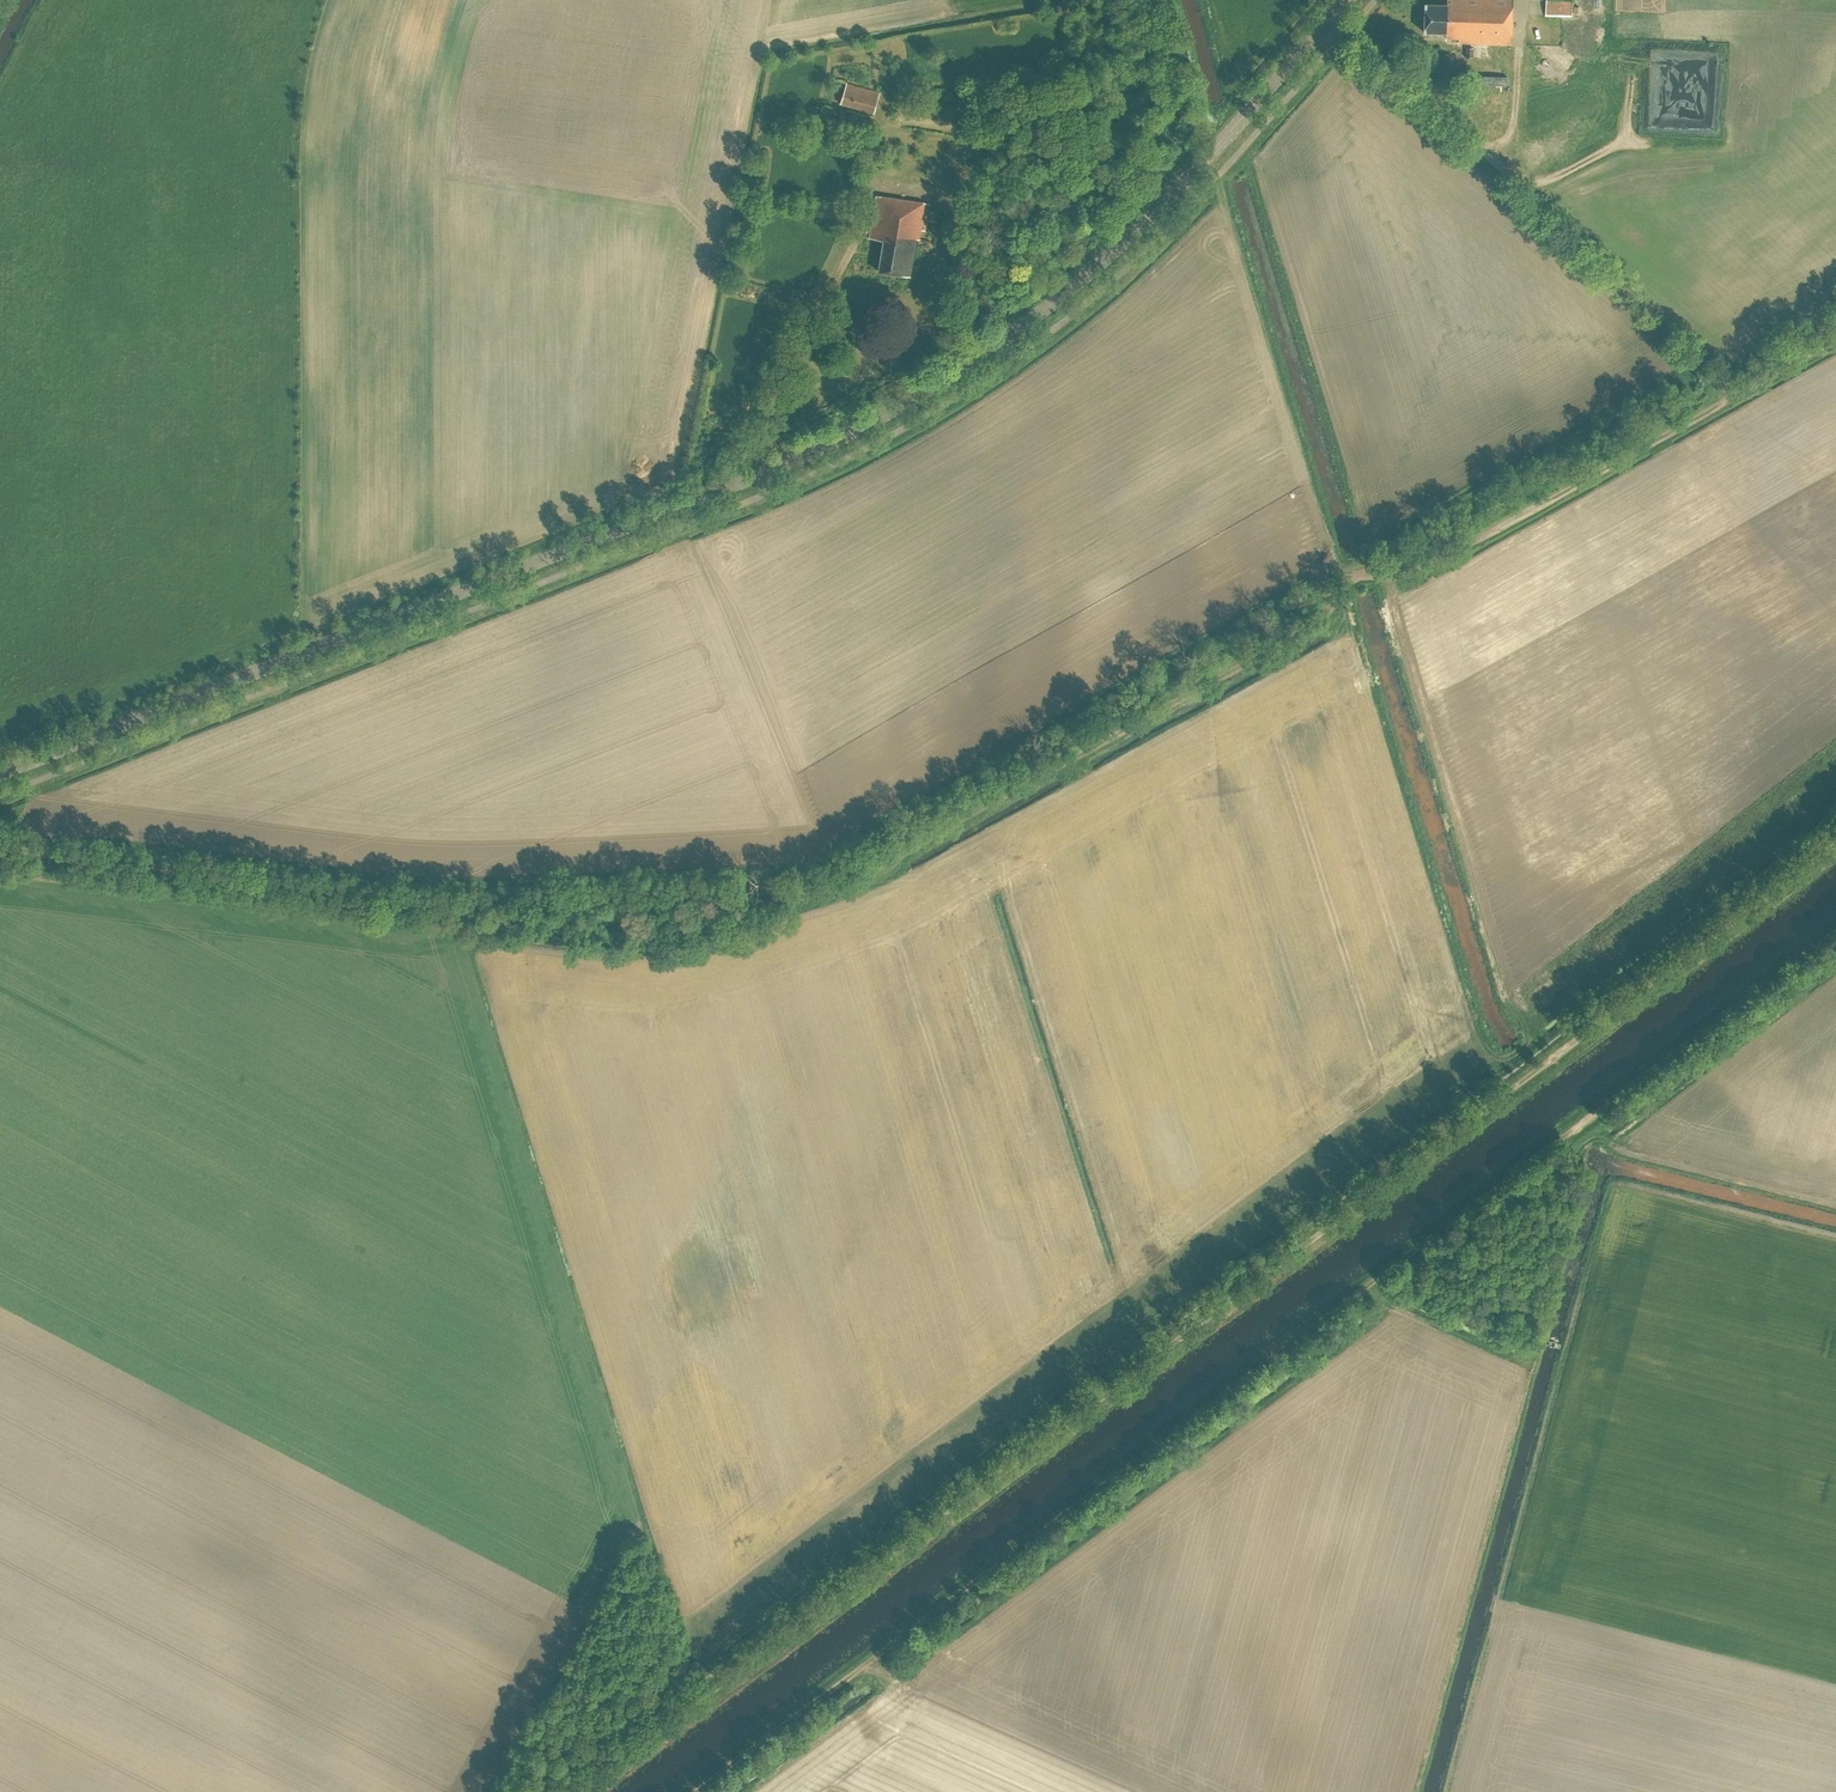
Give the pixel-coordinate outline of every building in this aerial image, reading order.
[(1458,38),(1458,43),(1511,44),(1512,0),(1446,0),(1445,4),(1424,4),(1423,31),(1444,32),(1444,37),(1458,38)] [(1545,15),(1572,16),(1572,0),(1545,0),(1545,15)] [(1473,48),(1465,48),(1465,57),(1473,57),(1473,48)] [(1508,85),(1508,77),(1482,76),(1482,85),(1508,85)] [(848,84),(842,104),(875,113),(881,92),(848,84)] [(884,241),(879,271),(911,277),(917,239),(921,240),(923,231),(926,232),(930,205),(877,196),(870,238),(884,241)] [(939,213),(931,211),(930,218),(930,221),(937,222),(939,213)] [(1497,1437),(1507,1438),(1509,1418),(1500,1417),(1497,1437)]
